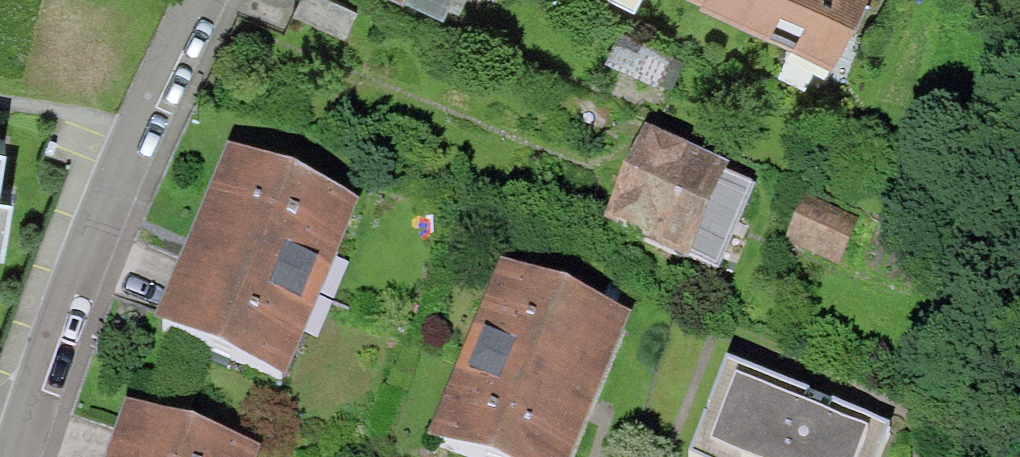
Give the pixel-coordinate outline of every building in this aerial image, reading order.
[(449,19),(457,0),(405,0),(449,19)] [(833,65),(863,0),(689,0),(833,65)] [(685,62),(619,32),(605,64),(671,93),(685,62)] [(0,127),(0,341),(7,342),(15,264),(37,266),(44,195),(25,193),(32,130),(0,127)] [(751,192),(646,150),(611,238),(716,280),(751,192)] [(355,216),(229,166),(159,342),(285,392),(355,216)] [(857,224),(801,203),(784,252),(838,270),(857,224)] [(498,279),(433,450),(451,456),(583,456),(631,329),(498,279)] [(727,377),(698,456),(883,456),(891,435),(727,377)] [(128,425),(118,456),(234,456),(128,425)]
